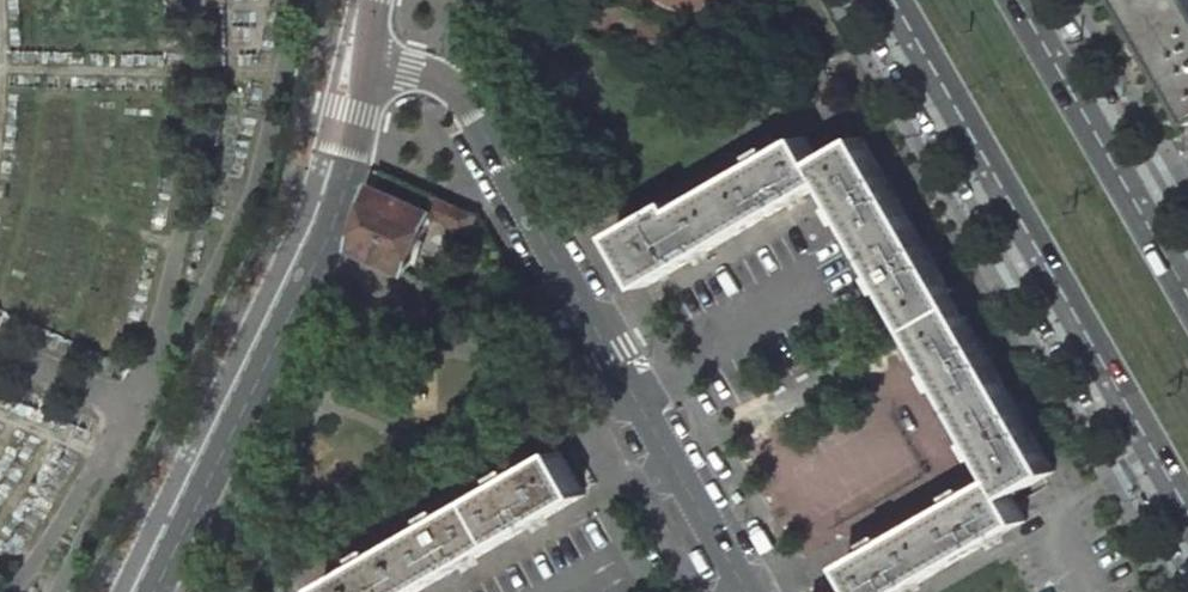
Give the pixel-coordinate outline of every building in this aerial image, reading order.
[(720,19),(729,0),(677,0),(720,19)] [(1150,38),(1187,103),(1187,0),(1128,0),(1150,38)] [(819,161),(806,136),(778,152),(773,145),(758,153),(762,161),(681,208),(676,200),(616,235),(646,287),(738,233),(830,180),(819,161)] [(911,220),(864,136),(819,161),(830,180),(843,203),(837,207),(846,223),(852,219),(883,272),(876,276),(885,291),(892,287),(939,370),(933,374),(941,389),(948,385),(979,439),(972,443),(981,457),(987,454),(1001,477),(1012,496),(1055,471),(1007,387),(959,303),(911,220)] [(429,213),(375,188),(357,249),(406,271),(432,214),(429,213)] [(479,214),(440,196),(429,213),(432,214),(471,233),(479,214)] [(561,451),(518,475),(515,469),(500,478),(503,484),(449,515),(445,509),(430,517),(434,524),(380,554),(376,548),(361,557),(365,563),(323,587),(325,591),(415,591),(586,494),(561,451)] [(1001,477),(974,493),(970,486),(955,495),(959,501),(891,540),(887,534),(872,543),(876,549),(848,565),(863,590),(864,591),(902,591),(950,564),(1027,520),(1012,496),(1001,477)]
